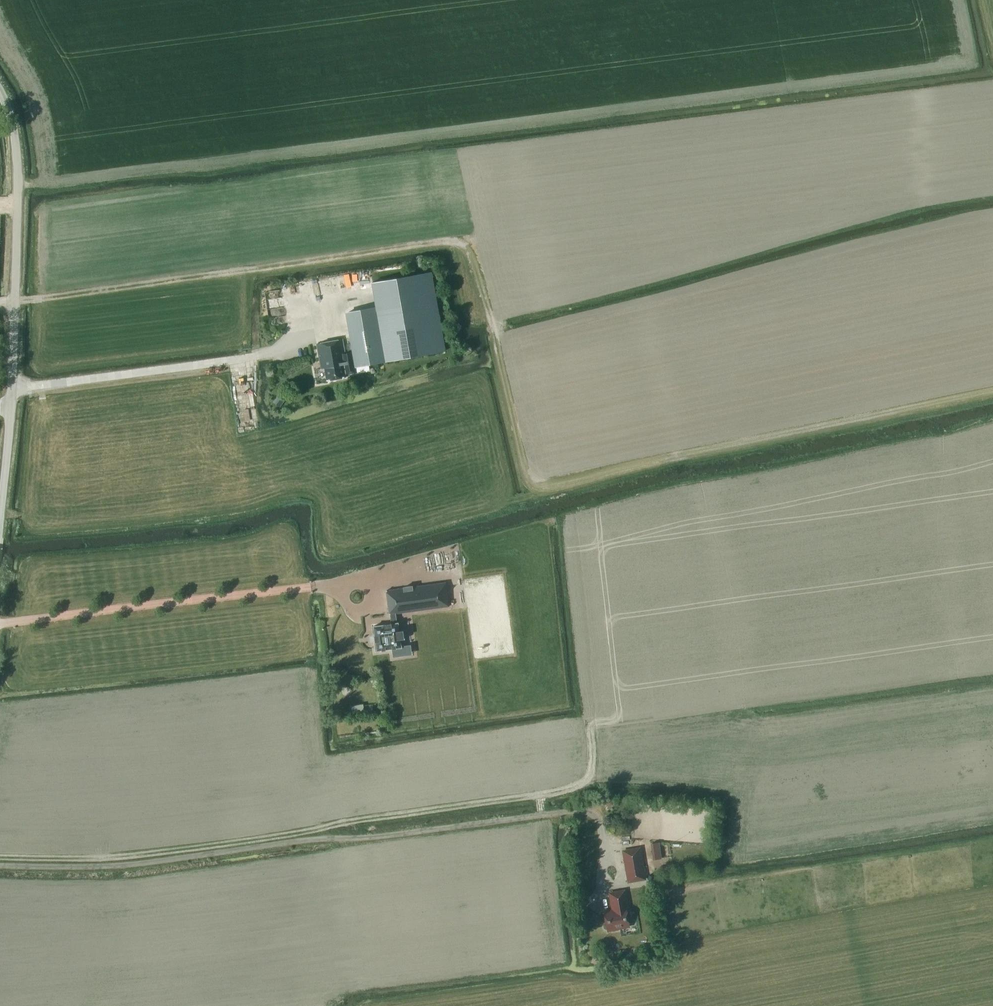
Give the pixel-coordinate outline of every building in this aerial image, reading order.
[(445,350),(431,272),(372,283),(377,308),(346,313),(352,345),(352,350),(355,366),(445,350)] [(346,377),(346,374),(356,372),(352,352),(345,353),(343,339),(317,343),(321,368),(325,368),(327,380),(346,377)] [(280,407),(284,402),(277,397),(273,402),(280,407)] [(375,642),(376,642),(377,649),(377,650),(378,650),(392,648),(393,656),(404,655),(403,646),(401,646),(400,639),(403,638),(403,639),(404,638),(403,630),(402,631),(399,631),(398,624),(398,623),(397,623),(395,613),(420,610),(420,607),(448,604),(448,606),(449,606),(446,582),(412,587),(412,586),(404,587),(404,588),(386,590),(389,614),(391,614),(392,624),(375,626),(373,626),(374,627),(375,635),(374,635),(375,642)] [(364,711),(363,703),(351,705),(352,713),(364,711)] [(655,858),(664,857),(663,841),(654,841),(655,858)] [(639,848),(623,851),(629,881),(645,878),(639,848)] [(603,924),(604,927),(606,929),(607,928),(608,931),(617,929),(617,928),(629,926),(627,916),(629,916),(624,890),(610,893),(613,910),(604,911),(606,922),(605,922),(603,924)]
